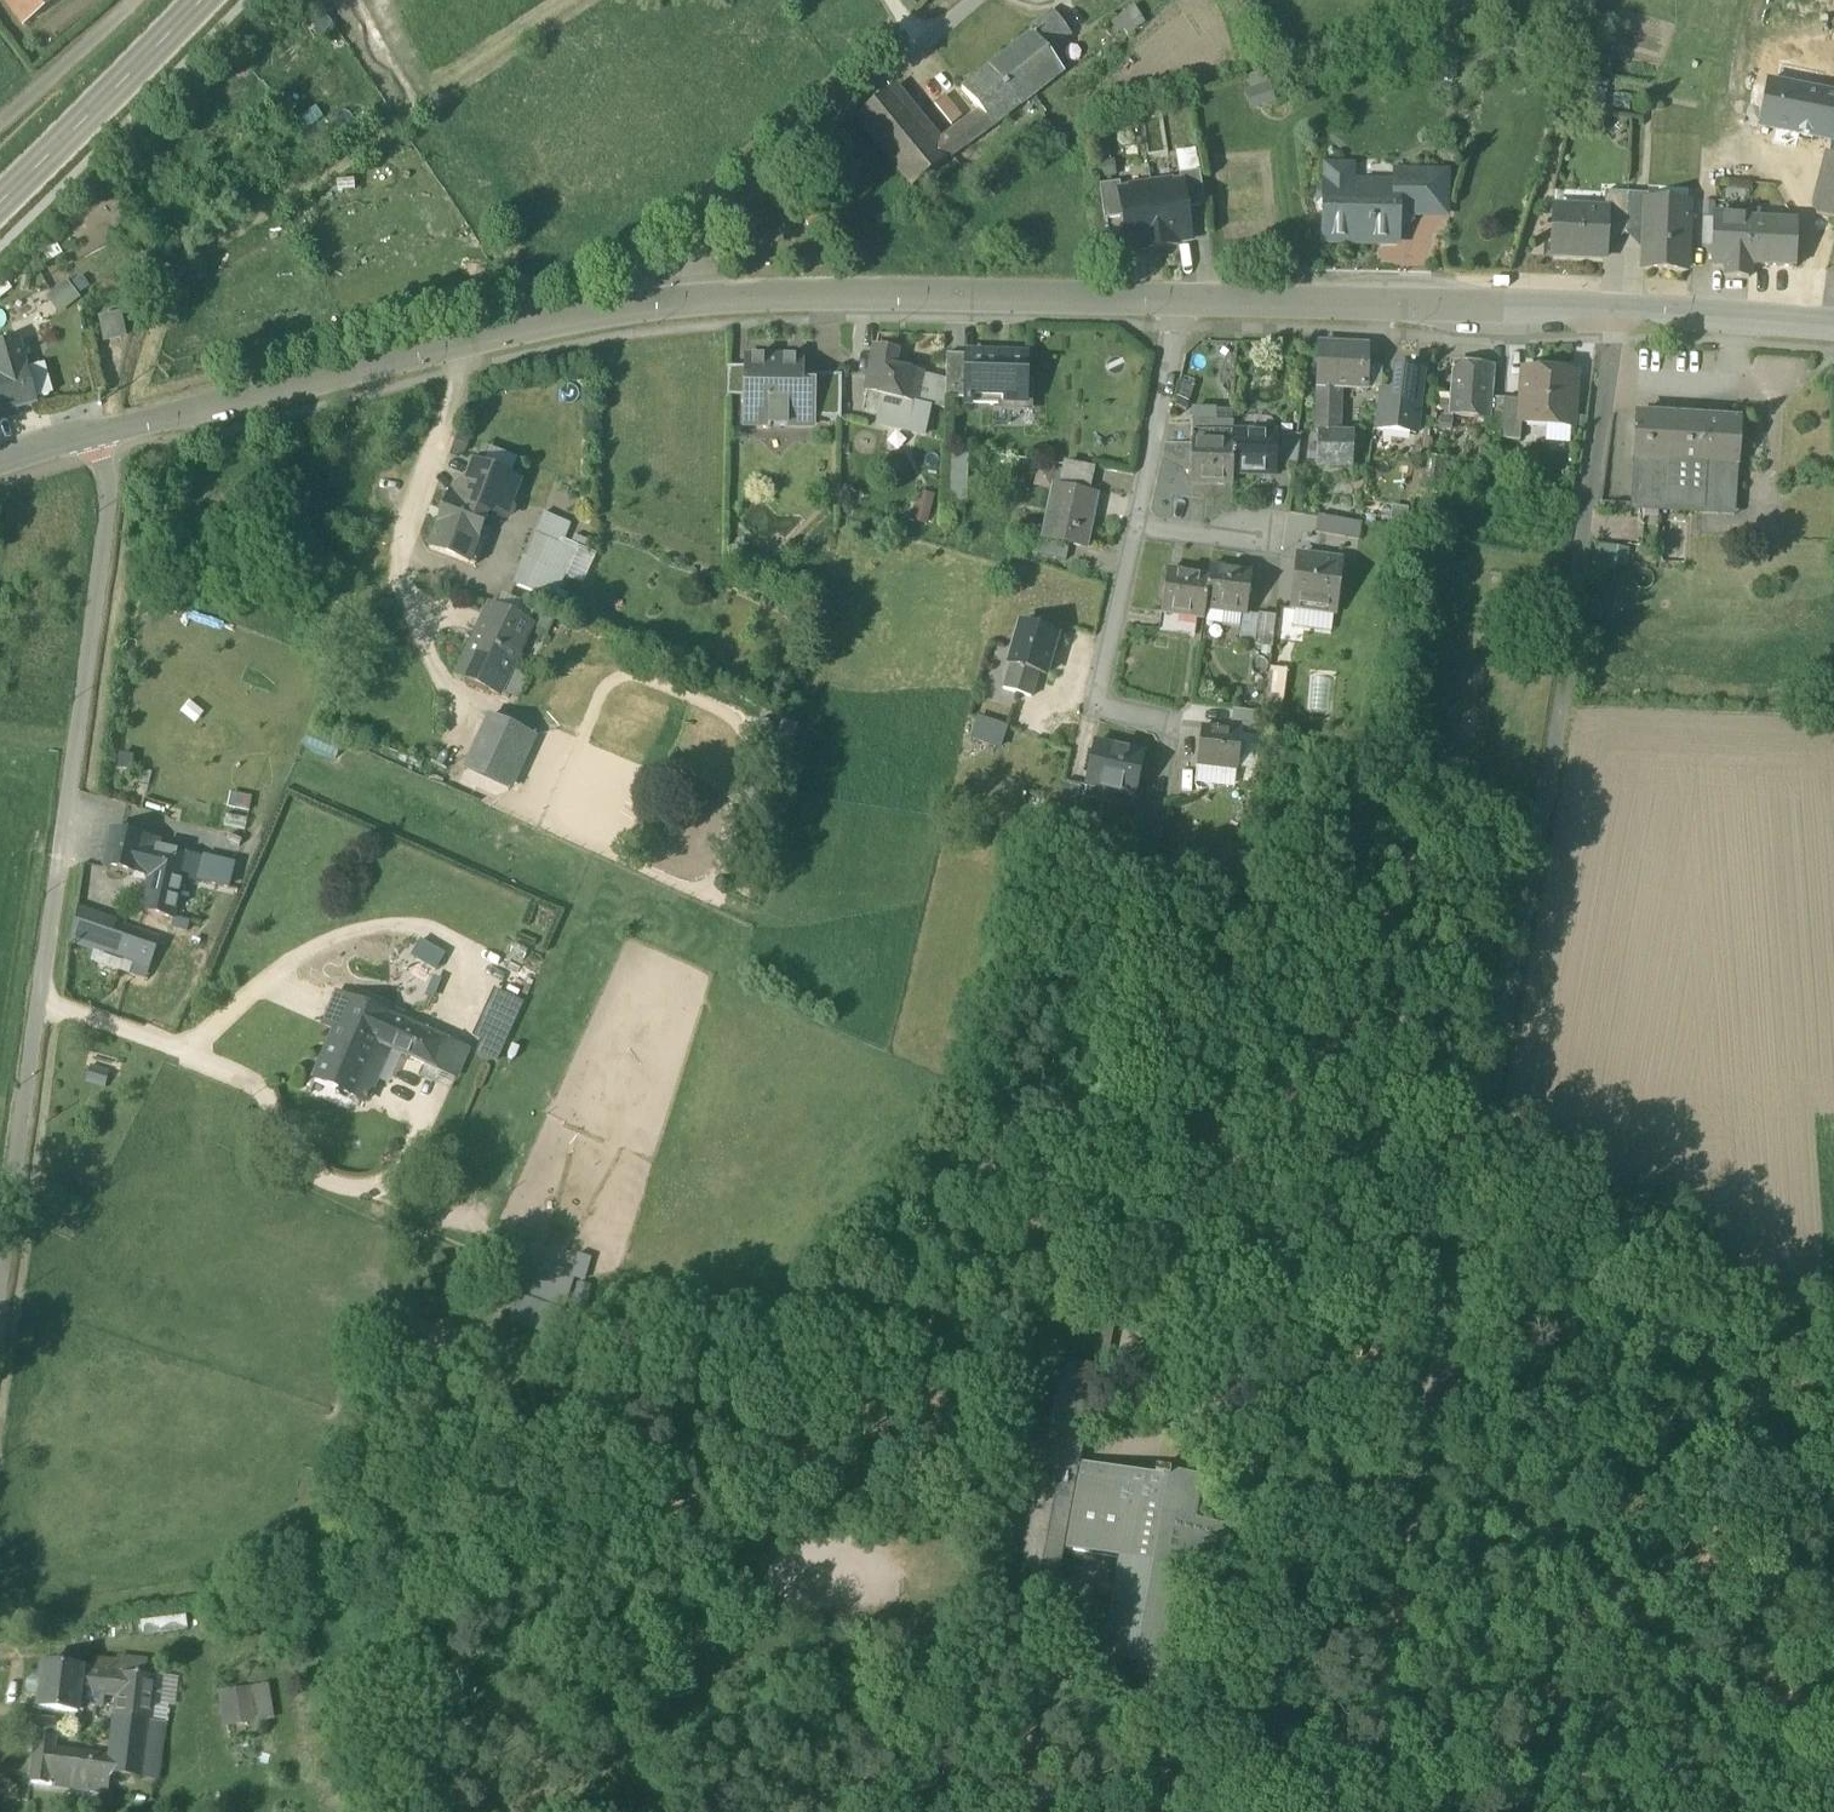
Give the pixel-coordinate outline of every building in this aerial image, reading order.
[(20,26),(58,0),(2,0),(20,26)] [(1145,25),(1134,6),(1115,18),(1127,37),(1145,25)] [(1002,55),(1017,74),(1047,51),(1069,33),(1050,9),(1026,29),(1030,33),(1002,55)] [(978,110),(990,125),(1060,70),(1047,51),(1017,74),(1002,55),(961,88),(978,110)] [(1249,89),(1269,83),(1265,70),(1245,76),(1249,89)] [(1275,102),(1269,83),(1249,89),(1243,91),(1249,111),(1275,102)] [(1833,140),(1833,135),(1833,96),(1766,84),(1758,126),(1833,140)] [(857,120),(912,188),(944,162),(932,146),(890,94),(857,120)] [(934,105),(951,125),(961,117),(944,96),(934,105)] [(978,110),(970,116),(983,131),(990,125),(978,110)] [(944,162),(983,131),(970,116),(932,146),(944,162)] [(1178,175),(1199,172),(1196,150),(1175,153),(1178,175)] [(1831,153),(1823,182),(1833,185),(1833,154),(1831,153)] [(1096,164),(1098,181),(1117,178),(1114,161),(1096,164)] [(1324,243),(1396,244),(1396,230),(1400,230),(1410,221),(1410,215),(1407,215),(1407,205),(1403,205),(1403,186),(1395,186),(1349,185),(1349,171),(1327,170),(1327,185),(1324,184),(1324,192),(1321,192),(1318,195),(1318,206),(1321,209),(1324,209),(1324,243)] [(1181,184),(1185,209),(1204,206),(1199,172),(1178,175),(1180,185),(1181,184)] [(1410,215),(1445,215),(1446,174),(1395,173),(1395,186),(1403,186),(1403,205),(1407,205),(1407,215),(1410,215)] [(1823,182),(1816,214),(1833,218),(1833,185),(1823,182)] [(1170,183),(1149,186),(1158,248),(1177,245),(1176,242),(1189,240),(1185,209),(1181,184),(1180,185),(1170,186),(1170,183)] [(1098,186),(1103,221),(1122,218),(1119,193),(1120,193),(1119,184),(1098,186)] [(1141,251),(1158,248),(1149,186),(1129,188),(1130,192),(1120,193),(1119,193),(1122,218),(1127,249),(1140,247),(1141,251)] [(1605,231),(1626,232),(1627,193),(1604,192),(1604,210),(1606,210),(1605,231)] [(1648,194),(1627,193),(1626,232),(1645,233),(1646,201),(1647,201),(1648,194)] [(1643,267),(1685,268),(1687,203),(1685,203),(1685,210),(1669,210),(1669,202),(1647,201),(1646,201),(1645,233),(1643,267)] [(801,215),(808,227),(818,222),(811,209),(801,215)] [(1552,257),(1603,259),(1605,231),(1606,210),(1604,210),(1577,209),(1577,216),(1554,215),(1552,257)] [(1748,277),(1749,265),(1750,219),(1750,217),(1714,216),(1713,265),(1726,265),(1726,276),(1748,277)] [(1797,221),(1750,219),(1749,265),(1795,267),(1797,221)] [(54,240),(37,250),(46,265),(63,255),(54,240)] [(65,282),(45,299),(59,315),(79,299),(65,282)] [(0,288),(0,299),(11,290),(6,283),(0,288)] [(99,325),(105,343),(123,338),(118,319),(99,325)] [(24,369),(17,342),(0,346),(0,374),(24,369)] [(1319,345),(1318,386),(1339,386),(1365,387),(1365,364),(1366,346),(1319,345)] [(914,402),(920,374),(892,368),(895,351),(874,347),(861,412),(877,415),(875,423),(926,433),(931,406),(914,402)] [(966,359),(968,359),(968,355),(946,354),(946,380),(945,398),(965,398),(966,359)] [(1024,405),(1025,356),(1007,356),(1007,359),(968,359),(966,359),(965,398),(965,404),(1024,405)] [(745,426),(812,427),(812,419),(812,385),(811,385),(801,384),(801,359),(746,358),(745,368),(745,397),(745,426)] [(1454,363),(1451,395),(1449,416),(1452,416),(1486,420),(1488,420),(1490,398),(1492,367),(1454,363)] [(1365,364),(1365,387),(1380,387),(1381,364),(1365,364)] [(38,365),(24,369),(34,402),(48,398),(51,392),(44,368),(38,365)] [(727,397),(745,397),(745,368),(727,367),(727,397)] [(34,402),(24,369),(0,374),(0,414),(35,405),(34,402)] [(1377,430),(1415,434),(1422,372),(1398,370),(1395,395),(1381,394),(1377,430)] [(1545,425),(1571,427),(1576,374),(1523,370),(1521,400),(1519,423),(1521,423),(1545,425)] [(931,406),(937,378),(920,374),(914,402),(931,406)] [(812,419),(841,419),(841,375),(811,375),(811,385),(812,385),(812,419)] [(937,378),(931,406),(945,409),(945,398),(946,380),(937,378)] [(1173,408),(1189,412),(1195,384),(1179,381),(1173,408)] [(1338,433),(1339,386),(1318,386),(1317,432),(1338,433)] [(1451,430),(1452,416),(1449,416),(1451,395),(1433,394),(1430,428),(1451,430)] [(1486,432),(1501,433),(1504,399),(1490,398),(1488,420),(1486,420),(1486,432)] [(1521,400),(1504,399),(1501,433),(1501,439),(1519,440),(1521,423),(1519,423),(1521,400)] [(1191,408),(1191,424),(1216,424),(1217,409),(1191,408)] [(1701,511),(1734,512),(1739,421),(1636,416),(1633,463),(1642,464),(1641,479),(1639,479),(1637,508),(1667,509),(1669,483),(1675,484),(1675,469),(1668,469),(1668,463),(1704,465),(1701,511)] [(1274,463),(1295,463),(1298,436),(1300,420),(1275,421),(1275,435),(1274,463)] [(1232,434),(1275,435),(1275,421),(1274,421),(1233,421),(1232,434)] [(1191,424),(1190,443),(1232,444),(1232,434),(1233,424),(1216,424),(1191,424)] [(1571,427),(1545,425),(1545,441),(1570,443),(1571,427)] [(1316,466),(1352,467),(1353,433),(1338,433),(1317,432),(1316,466)] [(1275,435),(1232,434),(1232,444),(1232,474),(1274,475),(1274,463),(1275,435)] [(1232,474),(1232,444),(1190,443),(1189,483),(1232,484),(1232,474)] [(483,446),(475,465),(517,481),(524,462),(483,446)] [(950,453),(949,505),(966,505),(967,454),(950,453)] [(1424,481),(1444,484),(1447,460),(1426,457),(1424,481)] [(916,469),(930,472),(932,462),(917,459),(916,469)] [(1519,460),(1519,475),(1536,475),(1537,460),(1519,460)] [(1669,483),(1667,509),(1701,511),(1704,465),(1668,463),(1668,469),(1675,469),(1675,484),(1669,483)] [(1057,484),(1058,466),(1037,464),(1035,482),(1057,484)] [(1060,484),(1090,490),(1095,469),(1064,464),(1060,484)] [(454,488),(451,495),(488,509),(493,511),(496,517),(503,520),(509,518),(512,510),(508,504),(517,481),(475,465),(467,486),(462,484),(454,488)] [(1074,546),(1086,549),(1097,497),(1053,487),(1048,510),(1055,511),(1049,541),(1074,546)] [(917,491),(909,520),(926,524),(934,496),(917,491)] [(430,549),(468,563),(477,538),(488,509),(451,495),(450,495),(430,549)] [(1391,507),(1390,521),(1405,523),(1407,508),(1391,507)] [(512,585),(553,602),(564,577),(552,572),(564,540),(569,526),(543,515),(526,559),(522,558),(512,585)] [(1316,537),(1359,543),(1361,524),(1318,517),(1316,537)] [(484,540),(477,538),(468,563),(467,564),(474,566),(484,540)] [(578,547),(564,540),(552,572),(564,577),(578,547)] [(1044,564),(1070,572),(1074,546),(1049,541),(1044,564)] [(1627,550),(1594,545),(1590,570),(1623,575),(1627,550)] [(595,555),(578,547),(564,577),(582,584),(595,555)] [(1333,618),(1336,618),(1342,565),(1299,560),(1293,613),(1333,618)] [(1208,569),(1207,579),(1208,579),(1204,609),(1205,609),(1223,611),(1242,614),(1246,614),(1251,575),(1208,569)] [(1203,619),(1205,609),(1204,609),(1208,579),(1207,579),(1166,573),(1161,613),(1203,619)] [(456,676),(499,696),(501,693),(511,670),(531,626),(489,607),(456,676)] [(1242,614),(1223,611),(1221,629),(1239,631),(1242,614)] [(1276,611),(1275,618),(1273,639),(1301,643),(1303,630),(1290,628),(1293,613),(1276,611)] [(1159,627),(1201,633),(1203,619),(1161,613),(1159,627)] [(1290,628),(1303,630),(1331,633),(1333,618),(1293,613),(1290,628)] [(1242,614),(1239,631),(1239,638),(1254,640),(1257,616),(1246,614),(1242,614)] [(1275,618),(1257,616),(1254,640),(1252,654),(1270,657),(1273,639),(1275,618)] [(1007,665),(1011,666),(1037,673),(1044,675),(1056,635),(1019,624),(1007,665)] [(1031,697),(1037,673),(1011,666),(1004,690),(1031,697)] [(1269,669),(1264,715),(1279,716),(1285,670),(1269,669)] [(511,670),(501,693),(518,701),(528,679),(511,670)] [(1235,728),(1261,732),(1264,715),(1237,711),(1235,728)] [(505,757),(512,760),(524,734),(489,718),(477,744),(505,757)] [(972,738),(996,745),(1001,728),(978,721),(972,738)] [(1195,766),(1235,772),(1239,738),(1199,733),(1195,766)] [(534,738),(524,734),(512,760),(505,757),(498,774),(504,777),(504,778),(468,762),(464,771),(509,791),(534,738)] [(1239,738),(1235,772),(1255,775),(1259,741),(1239,738)] [(468,762),(504,778),(504,777),(498,774),(505,757),(477,744),(468,762)] [(1085,788),(1130,797),(1139,757),(1094,748),(1085,788)] [(1232,789),(1235,772),(1195,766),(1193,784),(1232,789)] [(1060,802),(1072,804),(1076,782),(1065,780),(1064,784),(1060,802)] [(252,797),(229,793),(227,805),(226,809),(249,813),(252,797)] [(248,818),(226,814),(223,828),(246,832),(248,818)] [(145,878),(150,879),(156,850),(157,842),(112,833),(104,869),(145,878)] [(139,911),(172,918),(180,879),(197,883),(201,860),(156,850),(150,879),(145,878),(139,911)] [(202,856),(201,860),(197,883),(229,889),(234,868),(222,860),(202,856)] [(145,976),(150,961),(107,945),(114,925),(75,911),(70,949),(145,976)] [(157,941),(114,925),(107,945),(150,961),(157,941)] [(443,954),(418,941),(409,958),(434,971),(443,954)] [(321,1026),(334,1031),(348,999),(335,993),(321,1026)] [(482,1039),(501,1048),(521,1004),(495,993),(475,1036),(482,1039)] [(313,1079),(354,1096),(377,1043),(388,1048),(401,1054),(408,1056),(419,1030),(348,999),(334,1031),(313,1079)] [(424,1064),(455,1077),(467,1050),(419,1030),(408,1056),(424,1064)] [(495,1063),(501,1048),(482,1039),(475,1054),(495,1063)] [(375,1080),(388,1048),(377,1043),(354,1096),(365,1101),(375,1080)] [(388,1085),(401,1054),(388,1048),(375,1080),(388,1085)] [(449,1090),(455,1077),(424,1064),(419,1077),(449,1090)] [(85,1080),(104,1086),(108,1073),(90,1066),(85,1080)] [(564,1307),(573,1274),(586,1278),(592,1255),(578,1251),(573,1269),(539,1260),(521,1325),(562,1336),(569,1309),(564,1307)] [(1083,1310),(1116,1317),(1117,1307),(1085,1300),(1083,1310)] [(1096,1361),(1107,1363),(1116,1317),(1083,1310),(1074,1356),(1075,1356),(1096,1360),(1096,1361)] [(1072,1370),(1093,1374),(1096,1361),(1096,1360),(1075,1356),(1072,1370)] [(1093,1374),(1096,1374),(1104,1376),(1107,1363),(1096,1361),(1093,1374)] [(1136,1681),(1167,1686),(1186,1577),(1221,1584),(1231,1531),(1196,1525),(1203,1485),(1155,1477),(1153,1483),(1101,1473),(1078,1468),(1096,1374),(1093,1374),(1072,1370),(1062,1368),(1047,1442),(1034,1440),(1015,1539),(1029,1542),(1024,1572),(1056,1578),(1061,1551),(1118,1562),(1099,1662),(1138,1669),(1136,1681)] [(38,1710),(77,1715),(80,1692),(82,1671),(43,1667),(38,1710)] [(80,1692),(110,1696),(117,1697),(119,1675),(82,1671),(80,1692)] [(116,1702),(114,1717),(148,1721),(152,1679),(119,1675),(117,1697),(116,1702)] [(168,1681),(152,1679),(148,1721),(141,1777),(158,1779),(168,1681)] [(220,1694),(225,1742),(258,1739),(257,1721),(267,1720),(263,1689),(220,1694)] [(141,1777),(148,1721),(114,1717),(108,1768),(108,1773),(111,1774),(141,1777)] [(28,1784),(51,1787),(54,1762),(56,1740),(34,1738),(28,1784)] [(108,1768),(54,1762),(51,1787),(108,1794),(111,1774),(108,1773),(108,1768)]
